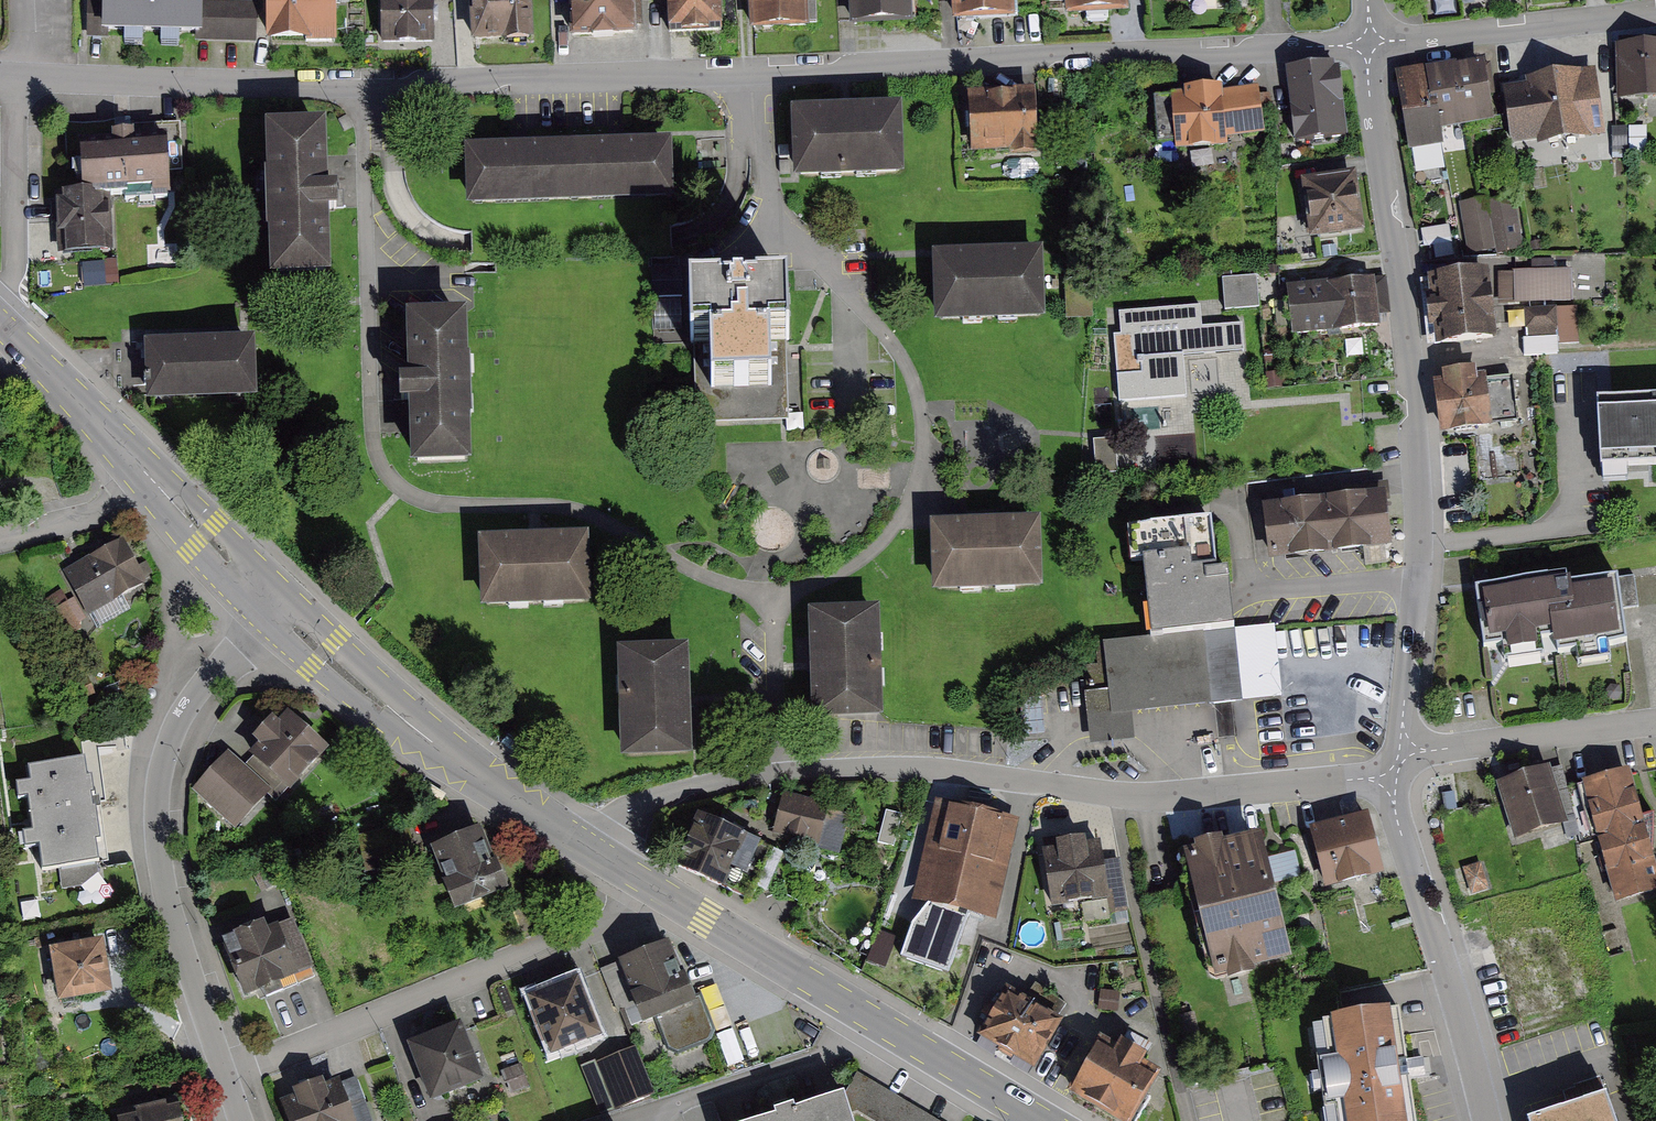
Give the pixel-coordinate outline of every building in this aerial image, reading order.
[(86,35),(256,40),(257,0),(87,0),(86,35)] [(337,48),(338,0),(267,0),(266,47),(337,48)] [(434,48),(434,0),(381,0),(382,48),(434,48)] [(471,52),(534,47),(531,0),(468,0),(471,52)] [(638,42),(636,0),(568,0),(570,45),(638,42)] [(668,40),(722,37),(720,0),(666,0),(668,40)] [(753,34),(807,31),(805,0),(751,0),(753,34)] [(912,31),(910,0),(848,0),(850,34),(912,31)] [(1015,29),(1013,0),(951,0),(952,32),(1015,29)] [(1129,23),(1128,0),(1064,0),(1066,26),(1129,23)] [(1620,45),(1621,98),(1655,97),(1655,45),(1620,45)] [(1321,61),(1285,64),(1289,112),(1301,111),(1304,145),(1348,141),(1342,66),(1322,68),(1321,61)] [(1489,63),(1402,73),(1411,152),(1449,148),(1447,128),(1496,122),(1489,63)] [(1563,144),(1606,138),(1596,69),(1553,75),(1563,144)] [(1563,144),(1553,75),(1528,79),(1529,84),(1504,88),(1512,146),(1537,142),(1538,147),(1563,144)] [(1259,86),(1174,92),(1178,150),(1236,146),(1235,135),(1262,133),(1259,86)] [(1038,92),(974,94),(975,155),(1039,153),(1038,92)] [(906,106),(795,108),(797,178),(907,176),(906,106)] [(184,174),(181,120),(171,120),(174,174),(184,174)] [(330,124),(270,126),(275,277),(335,275),(330,124)] [(171,131),(82,133),(84,190),(54,191),(56,253),(114,252),(113,196),(172,195),(171,131)] [(672,141),(568,145),(570,206),(674,202),(672,141)] [(464,148),(466,209),(570,206),(568,145),(464,148)] [(1359,175),(1308,181),(1316,239),(1366,232),(1359,175)] [(1045,248),(938,250),(940,322),(1047,320),(1045,248)] [(120,259),(86,258),(85,284),(119,284),(120,259)] [(1493,270),(1432,275),(1438,344),(1498,339),(1496,319),(1503,318),(1501,289),(1495,290),(1493,270)] [(1575,271),(1508,274),(1509,305),(1577,302),(1575,271)] [(1261,310),(1259,277),(1225,279),(1227,312),(1261,310)] [(1385,277),(1291,283),(1294,333),(1382,327),(1381,313),(1388,313),(1385,277)] [(719,291),(689,292),(690,345),(695,345),(696,383),(789,380),(787,342),(789,342),(787,289),(756,290),(756,295),(744,295),(744,290),(733,291),(733,296),(719,296),(719,291)] [(1119,330),(1112,330),(1117,399),(1185,394),(1182,352),(1242,348),(1240,319),(1201,322),(1199,302),(1118,308),(1119,330)] [(1560,309),(1529,310),(1529,331),(1560,330),(1560,309)] [(416,377),(408,378),(408,404),(415,404),(416,466),(477,465),(474,312),(415,313),(416,377)] [(144,344),(146,404),(258,401),(256,341),(144,344)] [(1447,381),(1439,382),(1443,432),(1497,427),(1497,421),(1518,419),(1514,375),(1481,378),(1480,370),(1446,373),(1447,381)] [(1600,473),(1655,470),(1655,400),(1596,403),(1600,473)] [(1388,496),(1267,507),(1272,561),(1393,550),(1388,496)] [(1045,518),(936,523),(939,593),(1048,588),(1045,518)] [(1157,640),(1105,646),(1111,695),(1086,697),(1092,746),(1134,742),(1131,716),(1251,703),(1283,700),(1276,638),(1275,629),(1242,633),(1236,574),(1224,575),(1219,526),(1146,534),(1157,640)] [(593,535),(482,539),(484,605),(596,600),(593,535)] [(149,584),(124,538),(65,570),(90,616),(149,584)] [(1572,578),(1480,589),(1487,647),(1511,644),(1513,658),(1548,654),(1546,640),(1561,638),(1562,649),(1584,646),(1586,661),(1616,658),(1614,645),(1631,644),(1625,583),(1573,588),(1572,578)] [(884,606),(816,608),(819,719),(888,717),(884,606)] [(692,645),(623,646),(624,758),(693,757),(692,645)] [(243,764),(230,751),(193,789),(233,829),(279,782),(290,793),(329,753),(291,715),(280,726),(274,719),(254,740),(261,746),(243,764)] [(528,747),(508,732),(502,741),(522,755),(528,747)] [(32,783),(17,784),(18,800),(33,798),(36,832),(24,833),(25,848),(40,847),(42,869),(99,863),(88,761),(31,767),(32,783)] [(1559,769),(1499,784),(1513,838),(1573,822),(1559,769)] [(1586,785),(1616,907),(1655,898),(1655,859),(1635,773),(1586,785)] [(848,814),(785,795),(772,837),(835,856),(848,814)] [(1017,819),(937,802),(916,900),(997,917),(1017,819)] [(770,845),(700,815),(678,866),(747,896),(770,845)] [(1369,817),(1313,830),(1327,889),(1383,875),(1369,817)] [(488,829),(435,847),(458,911),(493,899),(488,885),(505,878),(488,829)] [(1182,857),(1215,984),(1292,964),(1259,837),(1182,857)] [(1102,841),(1047,849),(1055,910),(1080,907),(1083,922),(1127,916),(1119,856),(1105,858),(1102,841)] [(269,926),(227,942),(249,998),(300,978),(280,929),(272,932),(269,926)] [(108,942),(55,948),(61,1001),(115,995),(108,942)] [(710,1037),(674,942),(623,962),(646,1022),(655,1019),(668,1053),(710,1037)] [(580,981),(533,999),(554,1055),(602,1037),(580,981)] [(1064,1020),(1013,989),(984,1035),(1035,1066),(1064,1020)] [(1337,1016),(1352,1120),(1418,1120),(1401,1007),(1337,1016)] [(464,1027),(413,1045),(433,1101),(484,1083),(464,1027)] [(1103,1041),(1073,1094),(1121,1120),(1135,1120),(1159,1077),(1145,1069),(1153,1054),(1124,1038),(1118,1049),(1103,1041)] [(635,1049),(596,1063),(610,1102),(614,1112),(653,1097),(635,1049)] [(858,1070),(844,1092),(847,1103),(878,1120),(943,1120),(858,1070)] [(285,1104),(291,1120),(360,1120),(346,1081),(328,1087),(326,1082),(294,1093),(296,1100),(285,1104)] [(775,1114),(754,1120),(853,1120),(847,1103),(844,1092),(795,1108),(793,1103),(773,1109),(775,1114)] [(1534,1120),(1622,1120),(1613,1097),(1534,1120)] [(122,1117),(122,1120),(184,1120),(182,1107),(122,1117)]
